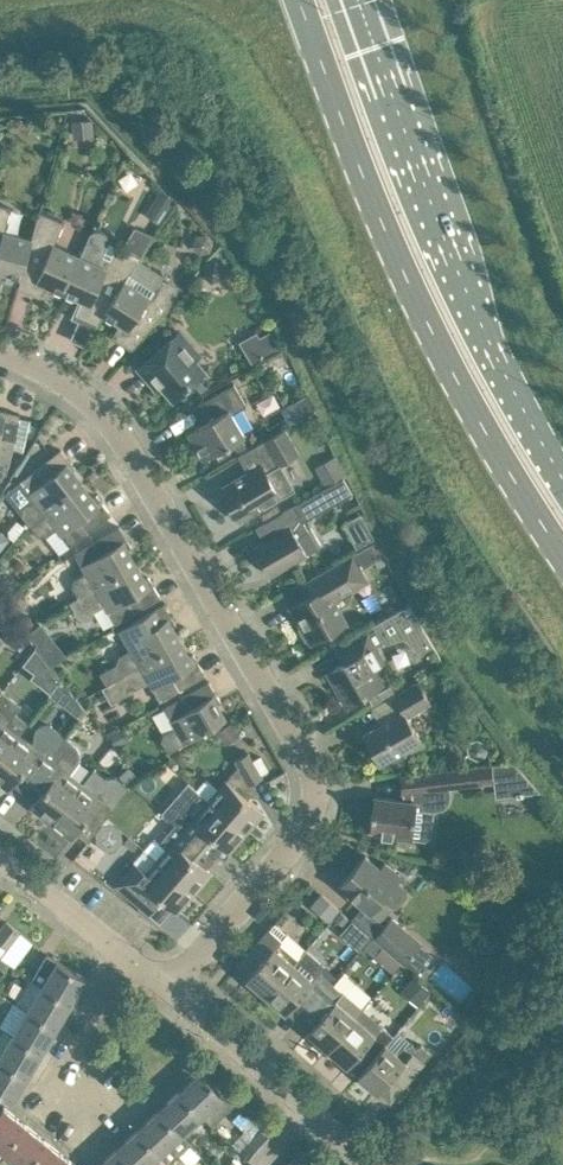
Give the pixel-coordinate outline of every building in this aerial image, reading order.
[(93,118),(72,120),(74,137),(94,136),(93,118)] [(163,215),(173,198),(163,187),(151,208),(163,215)] [(32,238),(5,231),(12,207),(0,203),(0,285),(4,271),(21,276),(32,238)] [(64,292),(80,255),(54,244),(64,221),(39,210),(32,238),(21,276),(19,287),(41,297),(47,284),(64,292)] [(123,242),(141,252),(152,232),(133,223),(123,242)] [(116,244),(111,257),(104,255),(110,241),(109,236),(106,231),(101,229),(95,229),(91,232),(80,255),(64,292),(81,299),(76,312),(99,322),(105,313),(140,258),(142,255),(116,244)] [(197,234),(192,244),(200,253),(211,250),(214,240),(207,232),(197,234)] [(206,262),(203,273),(212,281),(224,277),(225,265),(216,257),(206,262)] [(184,287),(163,274),(140,258),(105,313),(120,323),(113,335),(133,348),(184,287)] [(77,318),(69,336),(82,342),(90,323),(77,318)] [(173,397),(205,370),(189,352),(194,348),(180,331),(139,366),(150,379),(155,375),(173,397)] [(253,360),(278,345),(270,331),(260,337),(257,332),(242,341),(253,360)] [(204,458),(245,434),(232,413),(247,404),(234,382),(205,399),(215,415),(188,431),(204,458)] [(304,395),(282,407),(291,423),(314,410),(304,395)] [(3,477),(4,474),(7,472),(21,413),(0,408),(0,479),(3,477)] [(294,488),(279,464),(299,452),(285,428),(259,442),(269,459),(221,487),(240,520),(294,488)] [(30,524),(83,483),(72,470),(76,467),(61,448),(20,480),(34,498),(23,506),(22,514),(30,524)] [(267,567),(271,574),(322,545),(311,527),(308,528),(304,521),(353,492),(343,475),(263,522),(271,536),(255,545),(261,557),(258,559),(264,569),(267,567)] [(83,483),(30,524),(38,535),(46,535),(57,527),(71,545),(112,513),(97,494),(93,497),(83,483)] [(353,545),(373,537),(363,510),(343,518),(353,545)] [(79,596),(136,563),(128,548),(132,546),(120,525),(75,551),(86,570),(74,577),(72,585),(79,596)] [(8,535),(0,530),(0,548),(8,535)] [(384,554),(375,539),(320,571),(320,572),(324,570),(332,583),(344,575),(350,585),(367,575),(362,566),(384,554)] [(93,615),(94,609),(105,603),(116,622),(161,596),(149,576),(145,578),(136,563),(79,596),(70,601),(75,610),(74,611),(78,616),(87,618),(93,615)] [(311,643),(348,621),(327,584),(294,603),(302,619),(299,621),(311,643)] [(107,683),(124,674),(181,640),(173,626),(177,623),(165,603),(120,629),(131,648),(119,655),(117,662),(100,672),(107,683)] [(375,645),(383,641),(384,642),(405,636),(420,652),(433,644),(410,603),(373,623),(375,628),(337,649),(344,662),(327,671),(346,704),(383,683),(374,666),(384,660),(375,645)] [(29,613),(19,620),(24,629),(35,623),(29,613)] [(45,639),(45,628),(40,622),(28,632),(39,644),(45,639)] [(12,623),(2,634),(14,644),(22,632),(12,623)] [(181,640),(124,674),(130,685),(138,687),(149,680),(161,700),(206,674),(194,653),(190,655),(181,640)] [(34,672),(45,658),(36,646),(22,663),(34,672)] [(432,702),(418,679),(394,693),(403,710),(363,733),(380,762),(403,748),(406,753),(423,742),(408,716),(432,702)] [(209,680),(164,706),(175,725),(164,732),(162,739),(169,751),(226,718),(217,703),(221,701),(209,680)] [(391,684),(369,696),(374,704),(395,692),(391,684)] [(17,711),(22,705),(2,689),(0,692),(0,757),(19,733),(29,720),(17,711)] [(88,710),(77,697),(68,708),(81,718),(88,710)] [(239,735),(231,721),(217,729),(225,743),(239,735)] [(31,782),(67,736),(51,724),(47,722),(43,723),(39,725),(36,729),(35,734),(35,738),(31,742),(19,733),(0,757),(0,781),(9,788),(21,773),(31,782)] [(123,727),(111,734),(117,746),(130,739),(123,727)] [(67,736),(31,782),(42,790),(30,805),(51,821),(82,782),(70,773),(76,765),(80,760),(81,754),(80,749),(78,744),(67,736)] [(471,741),(468,748),(471,754),(478,758),(484,755),(488,748),(485,742),(479,738),(471,741)] [(209,799),(247,831),(264,811),(239,790),(248,779),(250,783),(263,776),(248,751),(236,758),(239,764),(209,799)] [(527,776),(513,762),(492,764),(494,780),(496,796),(540,791),(527,776)] [(450,785),(452,785),(494,780),(492,764),(400,775),(402,792),(404,791),(405,799),(374,796),(370,828),(382,830),(381,835),(393,836),(412,838),(412,837),(425,838),(430,834),(433,810),(427,810),(427,808),(436,810),(444,808),(450,802),(451,793),(450,785)] [(102,822),(120,799),(130,786),(119,777),(105,777),(94,792),(82,782),(51,821),(72,838),(91,813),(102,822)] [(209,799),(199,810),(196,797),(182,792),(164,812),(172,819),(175,822),(197,841),(206,830),(230,851),(247,831),(209,799)] [(188,851),(197,841),(175,822),(160,840),(155,836),(145,849),(194,892),(212,872),(188,851)] [(129,835),(124,841),(133,849),(138,843),(129,835)] [(177,911),(194,892),(145,849),(134,860),(136,862),(117,884),(141,905),(154,891),(177,911)] [(408,887),(399,879),(402,876),(385,861),(380,866),(365,854),(339,884),(380,919),(391,906),(398,906),(408,894),(408,887)] [(481,854),(475,860),(476,869),(476,870),(486,872),(492,867),(491,857),(481,854)] [(323,893),(313,904),(328,917),(337,907),(338,906),(323,893)] [(405,964),(415,972),(431,953),(422,945),(424,942),(393,916),(375,936),(402,962),(405,964)] [(21,931),(7,920),(0,929),(0,942),(8,948),(21,931)] [(263,995),(265,992),(267,994),(306,948),(305,947),(305,948),(286,932),(282,937),(270,927),(251,949),(236,967),(251,980),(248,983),(263,995)] [(306,948),(267,994),(286,1011),(302,993),(313,1002),(332,981),(323,973),(327,967),(306,949),(307,948),(306,948)] [(478,949),(464,965),(476,974),(489,959),(478,949)] [(72,1001),(87,977),(58,959),(57,960),(47,953),(33,978),(43,984),(72,1001)] [(345,969),(334,980),(361,1004),(371,993),(345,969)] [(414,974),(403,986),(420,1001),(431,988),(414,974)] [(324,1012),(308,1030),(328,1047),(363,1007),(332,981),(313,1002),(324,1012)] [(58,1026),(72,1001),(43,984),(28,1009),(58,1026)] [(387,1042),(387,1043),(394,1035),(363,1007),(328,1047),(348,1064),(364,1046),(374,1055),(375,1056),(387,1042)] [(43,1051),(58,1026),(28,1009),(14,1033),(43,1051)] [(43,1051),(14,1033),(0,1057),(0,1059),(28,1076),(43,1051)] [(406,1082),(432,1052),(422,1043),(416,1047),(413,1041),(396,1051),(387,1043),(387,1042),(375,1056),(374,1055),(359,1074),(379,1091),(395,1073),(406,1082)] [(0,1059),(0,1092),(13,1100),(28,1076),(0,1059)] [(235,1104),(228,1098),(224,1095),(224,1094),(201,1069),(180,1089),(203,1114),(204,1114),(213,1124),(235,1104)] [(183,1133),(203,1114),(180,1089),(159,1108),(191,1143),(192,1143),(183,1133)] [(26,1123),(4,1105),(0,1109),(0,1146),(4,1150),(26,1123)] [(170,1162),(191,1143),(159,1108),(138,1128),(161,1153),(170,1162)] [(49,1141),(26,1123),(4,1150),(23,1164),(29,1164),(49,1141)] [(240,1133),(232,1142),(241,1150),(241,1151),(255,1163),(276,1138),(264,1128),(262,1127),(249,1141),(240,1133)] [(161,1153),(138,1128),(117,1147),(133,1164),(148,1164),(161,1153)] [(71,1159),(49,1141),(29,1164),(66,1164),(71,1159)] [(117,1147),(97,1164),(133,1164),(117,1147)] [(295,1156),(287,1164),(305,1164),(295,1156)]
